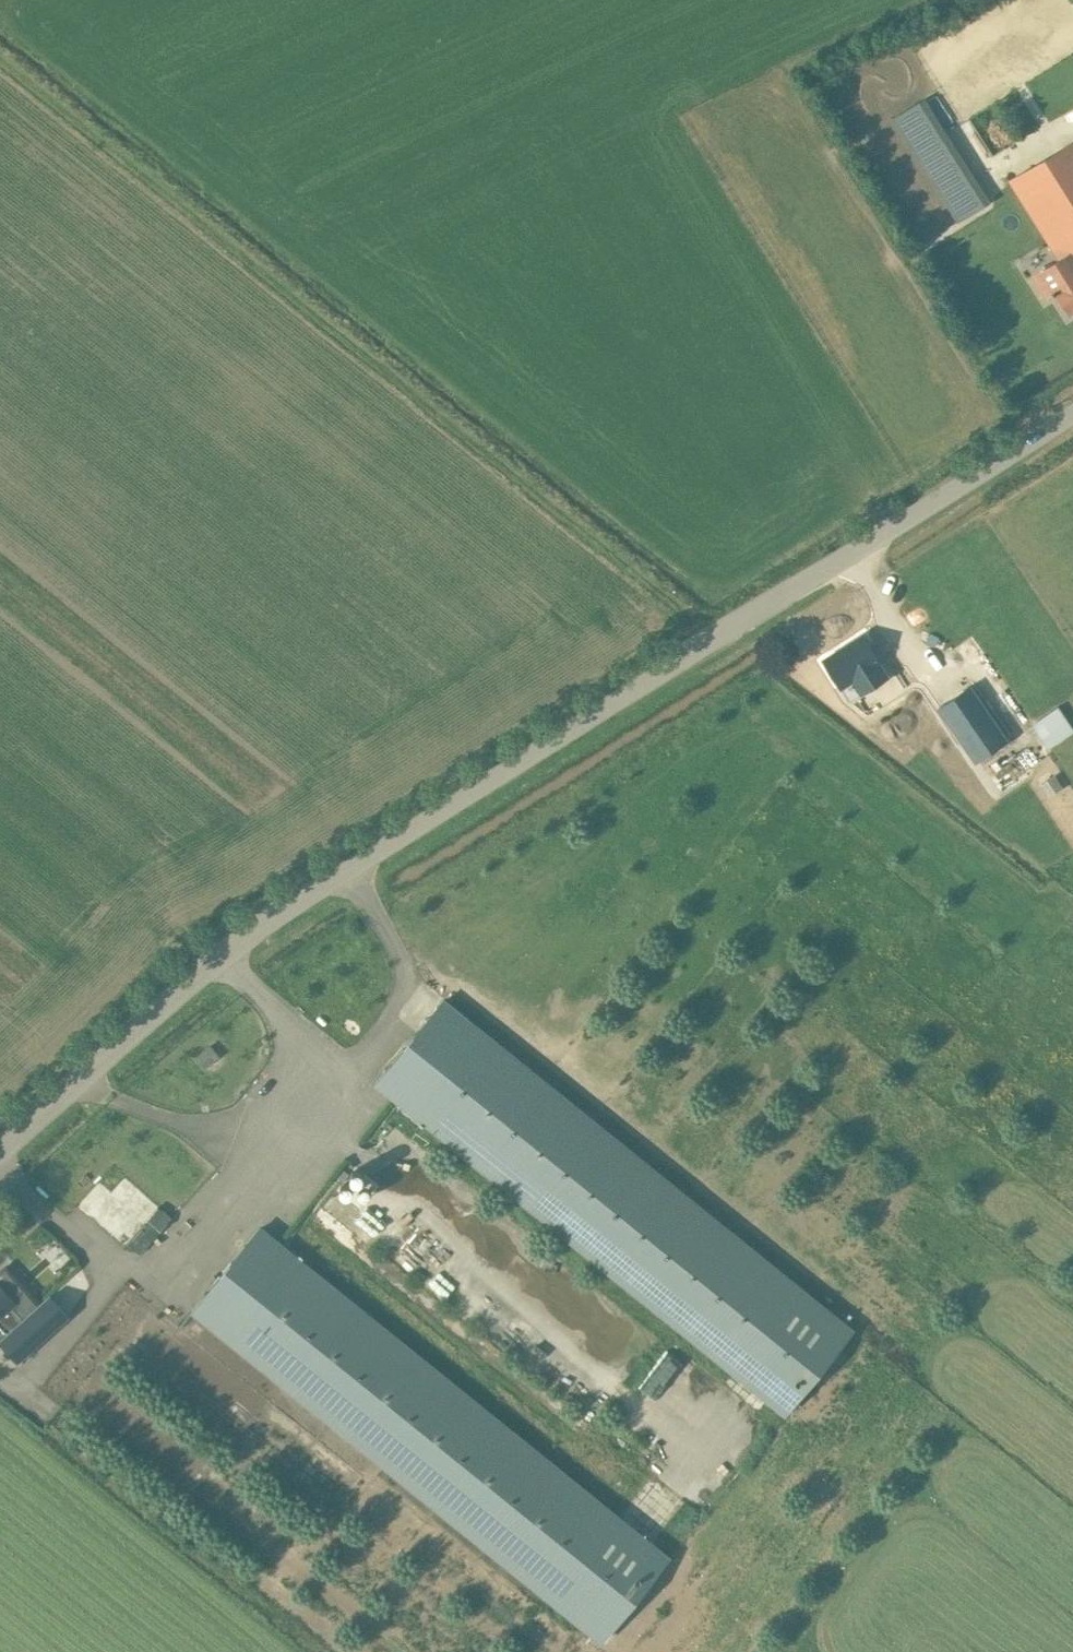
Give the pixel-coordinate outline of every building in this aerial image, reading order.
[(990,202),(924,98),(892,118),(958,223),(990,202)] [(1010,181),(1060,261),(1034,277),(1045,295),(1054,290),(1069,313),(1072,310),(1072,141),(1010,181)] [(839,687),(839,686),(847,699),(857,693),(858,694),(886,676),(877,663),(880,661),(863,633),(822,659),(839,687)] [(968,685),(938,705),(976,760),(1005,741),(968,685)] [(1030,719),(1044,746),(1072,731),(1058,704),(1030,719)] [(1053,776),(1041,784),(1049,796),(1061,788),(1053,776)] [(786,1413),(852,1331),(443,1000),(377,1082),(786,1413)] [(203,1065),(218,1055),(210,1044),(196,1054),(203,1065)] [(75,1206),(137,1255),(169,1214),(108,1165),(75,1206)] [(669,1558),(259,1228),(193,1310),(603,1640),(669,1558)] [(18,1362),(69,1317),(50,1297),(25,1319),(13,1306),(17,1302),(0,1284),(0,1342),(18,1362)]
